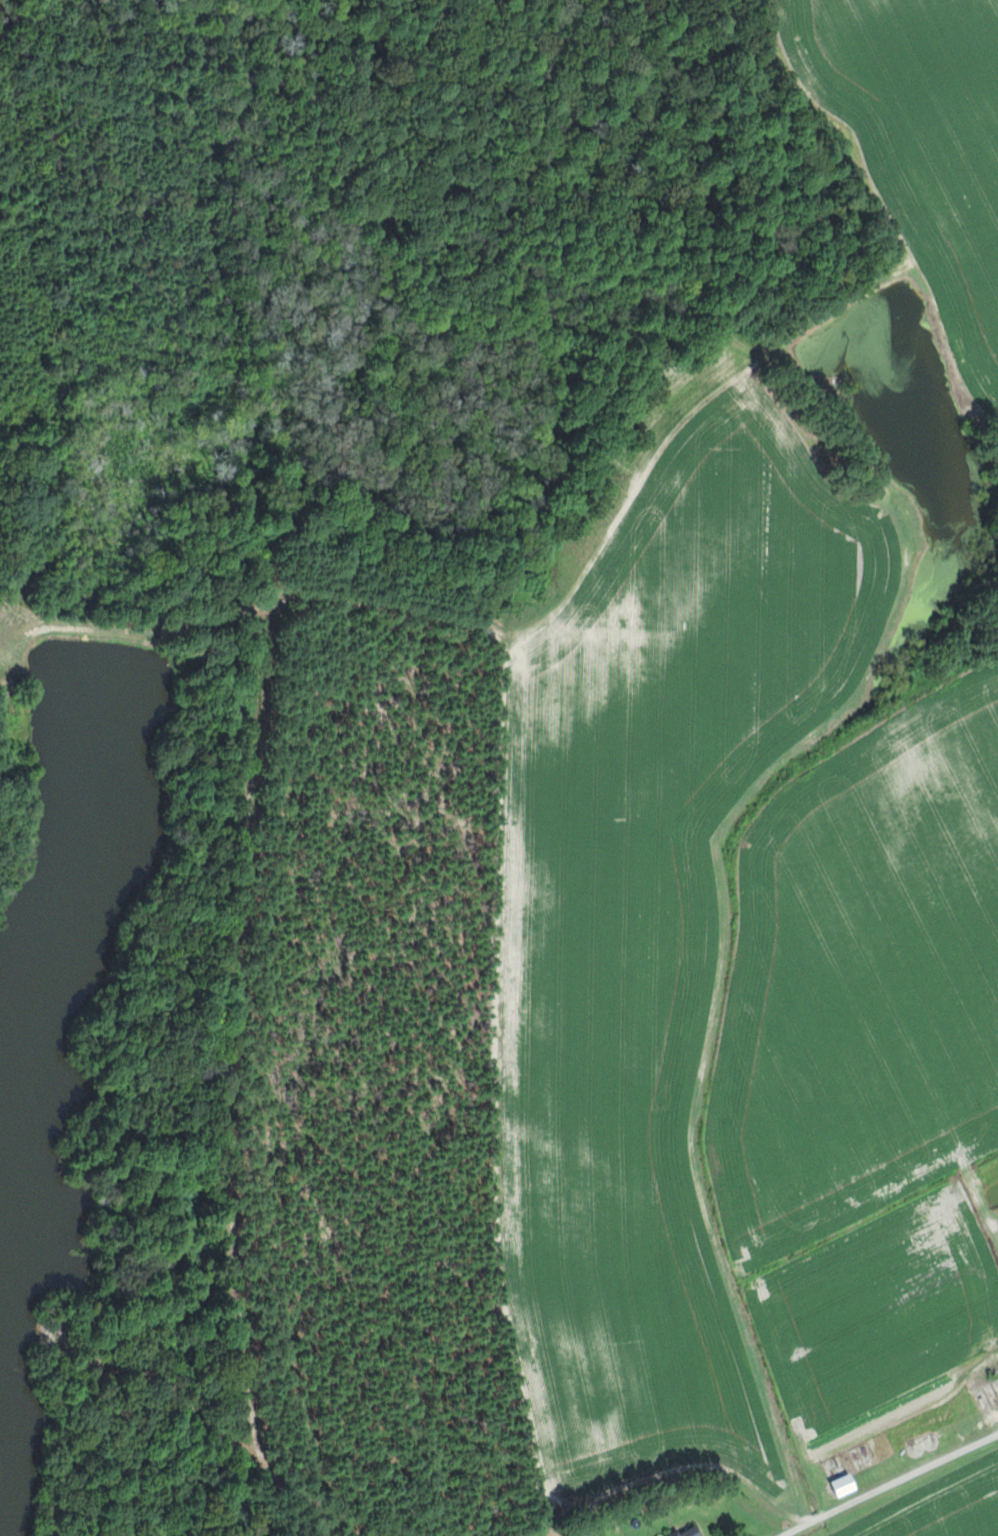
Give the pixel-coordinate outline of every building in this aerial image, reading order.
[(859,1489),(853,1473),(834,1482),(841,1497),(859,1489)] [(697,1523),(673,1535),(704,1535),(697,1523)]
